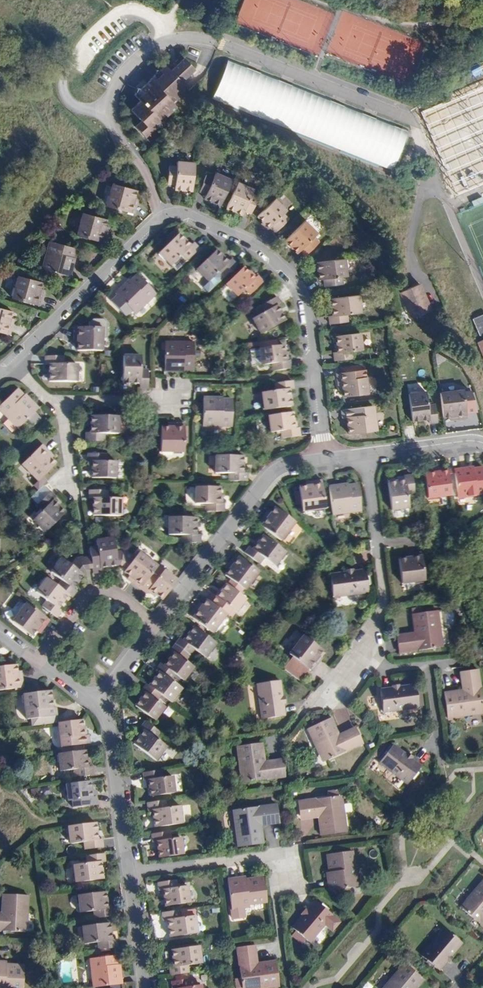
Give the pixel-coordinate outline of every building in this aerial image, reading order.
[(195,70),(183,56),(168,70),(181,82),(195,70)] [(409,131),(228,60),(213,98),(393,171),(409,131)] [(185,86),(181,82),(168,70),(163,64),(149,79),(155,84),(175,104),(184,95),(180,91),(185,86)] [(178,107),(175,104),(155,84),(138,101),(159,121),(161,124),(178,107)] [(422,111),(454,192),(482,181),(482,87),(422,111)] [(145,138),(159,121),(138,101),(126,110),(136,120),(131,125),(145,138)] [(196,193),(199,165),(181,164),(181,168),(173,167),(171,186),(178,187),(178,191),(196,193)] [(218,206),(233,181),(217,172),(215,177),(208,173),(199,189),(206,193),(203,198),(218,206)] [(252,192),(237,184),(224,209),(238,217),(240,213),(247,217),(256,201),(249,197),(252,192)] [(135,207),(138,195),(115,188),(109,211),(136,219),(139,208),(135,207)] [(277,232),(290,220),(286,215),(288,213),(276,201),(258,219),(269,230),(272,227),(277,232)] [(101,236),(105,224),(82,218),(76,240),(103,248),(106,237),(101,236)] [(304,257),(317,244),(311,238),(315,235),(303,222),(283,242),(295,254),(298,251),(304,257)] [(190,244),(178,232),(158,250),(170,263),(180,253),(185,260),(199,247),(193,241),(190,244)] [(68,283),(73,264),(71,264),(73,254),(49,247),(41,275),(45,276),(44,281),(57,285),(58,280),(64,282),(68,283)] [(226,277),(240,265),(235,259),(232,261),(221,249),(200,268),(211,281),(221,271),(226,277)] [(345,276),(344,259),(316,261),(318,279),(322,279),(323,286),(341,284),(340,276),(345,276)] [(253,293),(267,280),(261,274),(258,277),(247,266),(230,282),(240,293),(248,287),(253,293)] [(159,292),(142,273),(135,280),(132,278),(118,291),(137,312),(159,292)] [(36,312),(39,300),(34,299),(37,288),(15,281),(8,304),(36,312)] [(431,309),(420,282),(400,290),(411,318),(431,309)] [(356,312),(354,295),(327,298),(328,315),(325,315),(325,323),(342,322),(342,314),(356,312)] [(432,306),(439,305),(437,295),(430,297),(432,306)] [(289,322),(282,306),(284,304),(281,297),(265,305),(269,312),(257,318),(265,334),(289,322)] [(471,318),(479,336),(482,334),(482,313),(471,318)] [(8,318),(0,315),(0,339),(6,341),(9,330),(5,329),(8,318)] [(100,348),(101,325),(72,325),(71,336),(76,336),(76,348),(100,348)] [(348,349),(358,348),(356,332),(333,334),(334,350),(331,351),(332,359),(349,357),(348,349)] [(194,368),(195,342),(167,341),(166,370),(186,370),(186,368),(194,368)] [(287,356),(286,341),(261,343),(263,359),(274,358),(275,366),(293,364),(292,356),(287,356)] [(76,381),(75,364),(63,364),(63,355),(44,355),(44,363),(48,363),(48,381),(76,381)] [(149,388),(150,370),(143,369),(144,356),(125,355),(124,383),(142,384),(142,388),(149,388)] [(365,391),(363,366),(358,366),(357,360),(338,363),(338,369),(334,369),(335,377),(340,377),(341,393),(365,391)] [(294,401),(291,383),(295,383),(294,375),(277,378),(278,385),(264,387),(266,404),(294,401)] [(13,396),(20,390),(16,387),(9,394),(13,396)] [(463,416),(460,387),(435,389),(438,414),(451,413),(451,417),(463,416)] [(435,419),(433,401),(425,402),(424,389),(406,391),(409,418),(427,417),(427,420),(435,419)] [(21,403),(27,397),(20,390),(13,396),(21,403)] [(232,421),(232,396),(222,396),(222,393),(203,393),(202,421),(232,421)] [(21,403),(13,396),(9,394),(0,403),(0,407),(17,425),(30,412),(21,403)] [(37,407),(27,397),(21,403),(30,412),(31,414),(37,407)] [(372,428),(370,411),(356,412),(355,404),(338,405),(339,414),(342,414),(344,430),(372,428)] [(305,431),(303,422),(298,423),(296,409),(273,412),(275,426),(285,425),(286,433),(305,431)] [(119,432),(120,415),(92,415),(92,432),(88,432),(88,440),(106,440),(106,432),(119,432)] [(184,450),(185,422),(173,422),(173,425),(162,425),(162,449),(184,450)] [(29,471),(48,455),(47,454),(50,451),(43,443),(21,462),(29,471)] [(244,466),(244,449),(217,449),(217,466),(231,466),(231,475),(248,475),(248,466),(244,466)] [(117,476),(117,460),(106,460),(106,452),(88,452),(88,460),(93,460),(93,476),(117,476)] [(36,479),(55,463),(48,455),(29,471),(36,479)] [(482,488),(478,461),(470,462),(470,461),(450,463),(454,491),(482,488)] [(447,489),(444,469),(433,471),(432,466),(420,467),(424,491),(447,489)] [(405,503),(403,489),(410,488),(407,471),(400,472),(401,477),(384,479),(388,505),(405,503)] [(321,505),(317,480),(305,481),(305,486),(295,487),(298,508),(321,505)] [(357,507),(352,480),(343,481),(343,480),(324,483),(328,510),(357,507)] [(219,499),(219,484),(196,484),(196,499),(206,499),(206,508),(225,508),(225,499),(219,499)] [(122,513),(122,496),(109,496),(109,488),(91,488),(91,496),(95,496),(95,513),(122,513)] [(42,510),(52,501),(55,499),(49,493),(36,504),(42,510)] [(64,514),(52,501),(42,510),(31,519),(42,532),(64,514)] [(276,537),(290,518),(271,504),(264,512),(261,510),(253,520),(276,537)] [(197,530),(197,512),(170,512),(169,530),(183,530),(183,538),(200,538),(200,530),(197,530)] [(270,562),(281,547),(259,531),(248,545),(245,542),(240,549),(255,561),(260,554),(270,562)] [(116,552),(113,536),(97,539),(98,552),(90,553),(90,556),(92,568),(92,571),(101,570),(101,566),(118,564),(116,552)] [(421,576),(416,548),(404,550),(405,553),(394,555),(398,579),(421,576)] [(152,571),(158,563),(139,550),(133,558),(125,568),(124,569),(133,576),(130,580),(140,587),(141,586),(152,571)] [(239,587),(253,568),(230,551),(223,561),(226,564),(220,572),(225,576),(239,587)] [(125,568),(133,558),(124,552),(119,564),(125,568)] [(92,568),(90,556),(87,557),(80,557),(82,569),(89,568),(92,568)] [(71,587),(81,574),(80,572),(70,565),(59,557),(48,571),(59,579),(55,585),(66,594),(69,596),(74,590),(71,587)] [(82,569),(80,557),(76,558),(70,565),(80,572),(82,569)] [(365,589),(362,567),(349,568),(342,569),(326,572),(329,595),(365,589)] [(163,597),(178,577),(166,568),(159,577),(152,571),(141,586),(148,592),(151,588),(163,597)] [(231,609),(244,591),(239,587),(225,576),(221,582),(221,581),(211,594),(209,592),(204,599),(218,609),(222,603),(231,609)] [(56,608),(66,594),(55,585),(44,577),(33,590),(44,599),(39,605),(54,616),(59,610),(56,608)] [(204,599),(201,597),(195,605),(192,603),(184,613),(206,630),(221,612),(218,609),(204,599)] [(38,631),(47,620),(23,602),(8,621),(28,636),(34,628),(38,631)] [(438,641),(432,606),(407,610),(409,627),(410,632),(393,635),(395,648),(438,641)] [(200,654),(210,641),(188,624),(178,638),(175,636),(170,643),(185,653),(190,646),(200,654)] [(410,632),(409,627),(392,630),(393,635),(410,632)] [(315,653),(320,648),(301,634),(287,652),(309,668),(316,660),(312,657),(315,653)] [(180,659),(185,653),(170,643),(166,649),(169,651),(159,664),(171,673),(179,678),(189,665),(180,659)] [(177,687),(166,679),(171,673),(159,664),(157,663),(152,669),(155,671),(145,684),(158,694),(167,701),(177,687)] [(480,708),(476,680),(474,665),(460,667),(462,685),(458,686),(440,689),(442,703),(444,715),(480,708)] [(18,676),(15,677),(13,666),(0,668),(0,691),(20,688),(18,676)] [(278,695),(276,679),(253,682),(259,716),(281,713),(279,702),(278,695)] [(416,702),(412,680),(401,682),(393,683),(378,685),(381,708),(416,702)] [(153,700),(158,694),(145,684),(142,682),(137,689),(142,692),(133,704),(151,719),(161,706),(153,700)] [(56,725),(53,709),(51,709),(48,692),(21,696),(24,721),(30,720),(31,728),(56,725)] [(320,757),(358,736),(352,725),(335,734),(333,729),(324,714),(303,725),(320,757)] [(83,737),(81,720),(79,722),(57,725),(60,741),(70,739),(71,748),(87,745),(86,737),(83,737)] [(162,746),(151,738),(156,731),(142,720),(136,727),(140,729),(129,743),(152,760),(162,746)] [(335,734),(352,725),(350,720),(333,729),(335,734)] [(262,765),(262,759),(259,742),(233,746),(239,782),(282,775),(280,762),(262,765)] [(406,756),(394,746),(381,763),(407,784),(420,767),(412,760),(406,756)] [(92,776),(91,767),(87,768),(85,752),(57,756),(60,772),(73,770),(74,778),(92,776)] [(412,760),(415,757),(409,752),(406,756),(412,760)] [(170,793),(167,777),(157,778),(156,770),(138,773),(139,781),(143,781),(145,796),(170,793)] [(91,799),(89,783),(66,787),(68,803),(78,801),(79,809),(97,807),(95,799),(91,799)] [(41,797),(51,796),(51,788),(40,789),(41,797)] [(297,803),(299,816),(317,813),(317,818),(320,836),(345,832),(340,797),(297,803)] [(177,825),(175,807),(162,809),(161,800),(142,803),(143,812),(148,812),(150,828),(177,825)] [(230,810),(235,847),(261,844),(259,830),(259,825),(258,819),(275,817),(273,803),(230,810)] [(259,825),(269,823),(276,822),(275,819),(275,817),(258,819),(259,825)] [(94,841),(93,825),(64,829),(65,837),(73,844),(73,841),(80,841),(80,844),(81,851),(99,850),(98,841),(94,841)] [(180,854),(177,839),(167,840),(166,832),(148,835),(149,843),(154,842),(156,857),(180,854)] [(352,869),(350,852),(326,855),(327,871),(330,871),(330,877),(325,878),(326,890),(358,887),(356,875),(352,875),(352,869)] [(100,867),(98,857),(89,858),(91,860),(100,867)] [(100,867),(91,860),(87,860),(86,861),(86,866),(83,866),(99,881),(102,881),(100,867)] [(99,881),(83,866),(77,867),(79,884),(99,881)] [(267,902),(264,878),(247,880),(247,882),(242,883),(241,877),(229,879),(233,910),(244,909),(244,905),(251,904),(267,902)] [(170,892),(185,882),(185,878),(164,880),(165,889),(169,889),(170,892)] [(194,901),(193,886),(185,886),(185,882),(170,892),(171,904),(194,901)] [(478,883),(455,911),(482,934),(482,887),(478,883)] [(110,909),(108,892),(81,896),(83,913),(96,911),(97,920),(116,918),(115,909),(110,909)] [(29,901),(4,900),(3,916),(3,921),(0,921),(0,935),(28,936),(29,901)] [(310,941),(331,915),(314,901),(307,909),(303,915),(292,927),(310,941)] [(186,909),(168,911),(169,920),(173,919),(176,936),(202,933),(200,916),(187,917),(186,909)] [(114,941),(113,925),(85,928),(87,944),(101,943),(102,951),(119,949),(118,941),(114,941)] [(450,957),(460,945),(444,931),(422,958),(438,972),(445,963),(450,957)] [(277,962),(260,964),(254,965),(252,946),(239,948),(245,987),(268,987),(280,987),(277,962)] [(175,967),(176,976),(194,974),(194,966),(206,964),(204,947),(177,950),(179,967),(175,967)] [(122,966),(119,966),(118,957),(93,960),(96,987),(110,987),(124,986),(122,966)] [(448,966),(453,960),(450,957),(445,963),(448,966)] [(25,969),(9,969),(9,972),(3,972),(3,965),(0,965),(0,987),(24,987),(25,969)] [(422,982),(402,966),(384,987),(417,987),(422,982)] [(206,986),(196,987),(195,979),(177,982),(178,987),(206,987),(206,986)]
